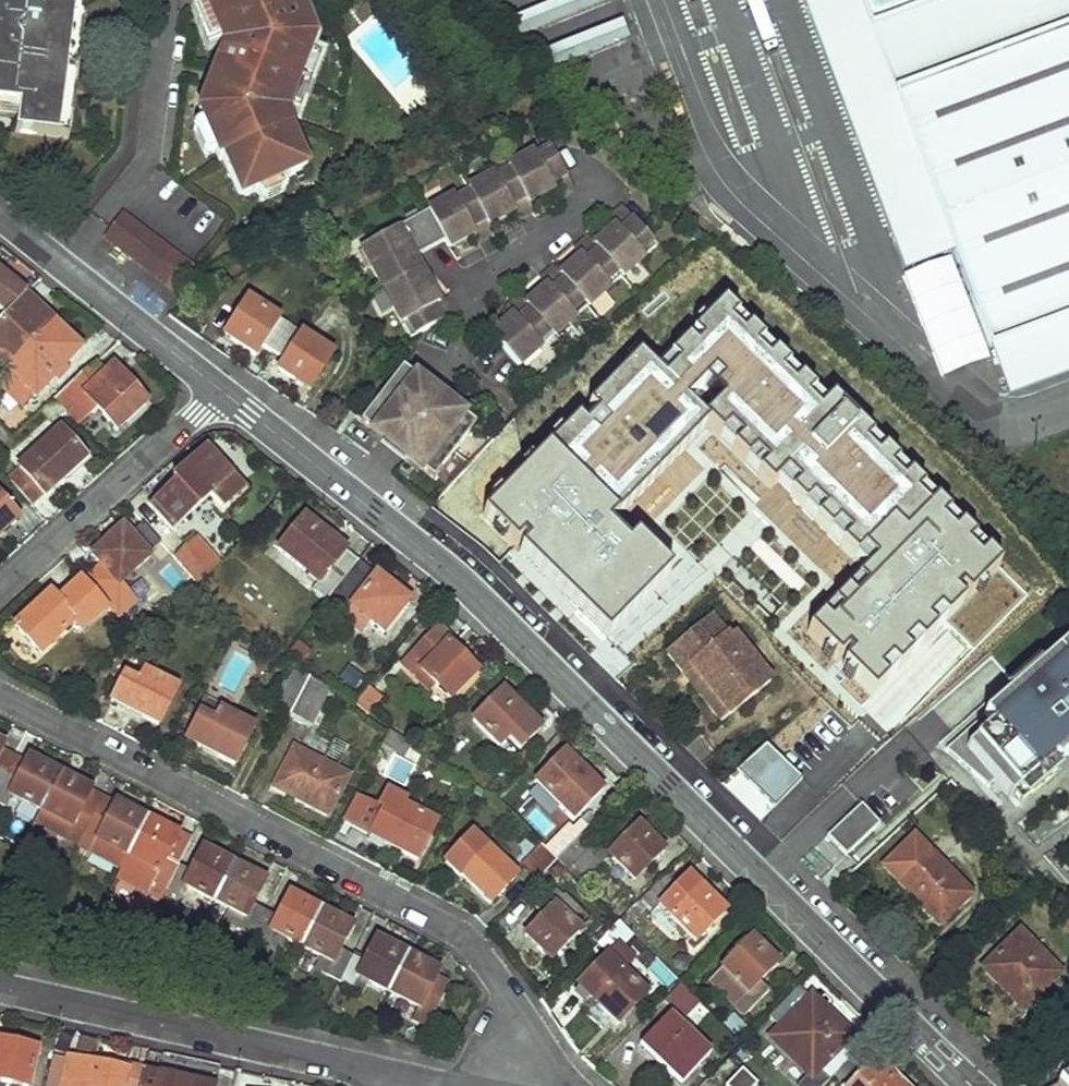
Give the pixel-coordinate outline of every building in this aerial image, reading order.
[(15,118),(12,141),(66,148),(85,7),(76,7),(77,0),(0,0),(0,116),(15,118)] [(198,4),(202,13),(215,42),(218,52),(194,114),(197,122),(211,153),(213,158),(217,157),(235,198),(251,191),(253,184),(267,178),(275,180),(300,170),(286,136),(289,134),(282,119),(283,117),(293,91),(304,61),(311,45),(291,0),(206,0),(198,4)] [(507,12),(544,0),(502,0),(507,12)] [(628,41),(614,0),(551,0),(510,14),(518,36),(537,30),(550,68),(628,41)] [(857,0),(800,0),(904,274),(953,255),(857,0)] [(953,255),(1008,399),(1068,376),(1068,0),(857,0),(953,255)] [(193,17),(205,46),(215,42),(202,13),(193,17)] [(304,61),(293,91),(304,95),(315,65),(304,61)] [(293,91),(283,117),(293,121),(304,95),(293,91)] [(188,126),(201,156),(211,153),(197,122),(188,126)] [(546,145),(358,248),(408,339),(452,314),(444,299),(436,303),(411,258),(442,241),(446,248),(471,234),(475,242),(491,233),(487,225),(511,212),(515,220),(531,211),(527,203),(551,190),(555,198),(571,189),(546,145)] [(256,201),(279,191),(275,180),(267,178),(253,184),(251,191),(256,201)] [(621,208),(607,220),(613,227),(592,245),(587,238),(573,250),(579,256),(558,274),(552,268),(539,279),(545,286),(524,304),(518,298),(505,309),(510,316),(489,334),(516,366),(654,246),(621,208)] [(120,215),(103,238),(172,291),(190,268),(120,215)] [(3,315),(25,291),(27,289),(0,267),(0,312),(3,315)] [(56,319),(25,291),(3,315),(0,318),(0,367),(6,373),(56,319)] [(289,329),(247,300),(224,335),(254,355),(262,344),(273,352),(289,329)] [(85,346),(56,319),(6,373),(0,380),(0,389),(21,408),(32,396),(35,400),(85,346)] [(289,329),(273,352),(285,360),(277,370),(307,391),(330,356),(289,329)] [(143,403),(112,369),(105,374),(94,362),(54,398),(64,411),(77,426),(96,409),(114,429),(143,403)] [(400,369),(357,422),(430,480),(472,426),(400,369)] [(51,423),(64,411),(54,398),(39,411),(51,423)] [(667,430),(656,411),(610,440),(622,459),(667,430)] [(12,437),(0,425),(0,448),(12,437)] [(83,457),(58,429),(19,466),(21,469),(9,480),(29,502),(41,491),(42,492),(83,457)] [(702,429),(684,446),(712,477),(731,461),(702,429)] [(221,510),(241,493),(204,451),(171,481),(174,485),(151,507),(172,528),(207,496),(221,510)] [(554,499),(503,453),(470,489),(519,535),(554,499)] [(757,482),(738,462),(716,482),(733,500),(757,482)] [(16,518),(0,500),(0,533),(16,518)] [(339,583),(357,561),(302,517),(278,548),(306,574),(315,563),(339,583)] [(941,630),(989,598),(938,524),(891,557),(941,630)] [(117,583),(146,556),(121,527),(92,555),(117,583)] [(196,582),(217,562),(193,535),(172,555),(196,582)] [(676,567),(662,546),(649,555),(663,575),(676,567)] [(382,633),(408,601),(357,561),(339,583),(324,601),(336,612),(345,603),(382,633)] [(672,646),(623,574),(595,593),(644,666),(672,646)] [(38,654),(85,612),(67,590),(54,601),(49,595),(14,626),(38,654)] [(779,613),(770,600),(757,609),(785,648),(798,639),(788,626),(794,622),(784,609),(779,613)] [(730,643),(711,621),(668,657),(684,677),(692,670),(731,718),(770,684),(735,639),(730,643)] [(448,700),(476,673),(449,646),(453,642),(438,629),(418,652),(429,662),(419,672),(448,700)] [(988,713),(946,751),(987,787),(992,782),(1012,804),(1037,782),(1042,787),(1068,763),(1068,654),(1067,652),(993,718),(988,713)] [(288,714),(308,676),(289,664),(268,704),(288,714)] [(156,725),(175,687),(145,672),(139,685),(123,677),(111,701),(156,725)] [(309,726),(327,690),(308,676),(288,714),(309,726)] [(519,749),(539,729),(503,692),(473,723),(497,747),(507,737),(519,749)] [(232,765),(251,727),(220,711),(213,723),(199,716),(186,740),(232,765)] [(374,771),(409,781),(419,747),(384,736),(374,771)] [(326,814),(345,777),(294,749),(273,786),(326,814)] [(11,758),(0,752),(0,780),(11,758)] [(581,811),(601,790),(565,754),(536,784),(560,808),(570,799),(581,811)] [(57,776),(27,760),(24,766),(11,758),(0,780),(0,806),(6,796),(39,813),(57,776)] [(99,800),(86,794),(87,792),(57,776),(39,813),(33,824),(76,846),(99,800)] [(119,868),(144,820),(113,804),(111,806),(99,800),(76,846),(119,868)] [(415,860),(435,822),(403,805),(396,818),(381,811),(368,835),(415,860)] [(846,859),(881,828),(861,806),(827,838),(846,859)] [(176,866),(188,844),(144,820),(119,868),(115,876),(159,899),(164,891),(176,866)] [(633,879),(662,850),(639,825),(628,834),(617,824),(597,843),(633,879)] [(556,860),(578,838),(567,827),(545,849),(556,860)] [(975,897),(915,835),(880,869),(940,930),(975,897)] [(537,880),(556,860),(545,849),(541,846),(522,866),(537,880)] [(488,904),(515,877),(487,849),(461,876),(488,904)] [(213,903),(231,866),(200,851),(188,872),(176,866),(164,891),(174,897),(181,887),(213,903)] [(250,936),(263,910),(250,903),(260,881),(231,866),(213,903),(227,910),(242,918),(236,929),(250,936)] [(695,941),(724,910),(700,887),(690,896),(667,873),(647,893),(695,941)] [(549,961),(576,933),(554,910),(560,901),(551,891),(525,917),(534,928),(525,937),(549,961)] [(300,948),(319,911),(288,895),(276,918),(263,910),(250,936),(261,942),(268,931),(300,948)] [(236,929),(242,918),(227,910),(222,921),(236,929)] [(337,981),(350,956),(338,950),(348,927),(319,911),(300,948),(329,963),(326,974),(337,981)] [(1065,979),(1019,932),(978,972),(1023,1019),(1065,979)] [(387,993),(406,956),(375,940),(363,963),(350,956),(337,981),(349,987),(356,977),(387,993)] [(753,1008),(769,992),(762,984),(780,963),(754,940),(717,978),(741,1002),(740,1004),(749,1012),(753,1008)] [(617,1030),(649,997),(623,972),(635,960),(618,944),(574,988),(617,1030)] [(423,1026),(446,981),(433,975),(435,971),(406,956),(387,993),(417,1009),(411,1020),(423,1026)] [(676,1012),(692,995),(680,983),(663,1000),(676,1012)] [(766,1022),(782,1005),(769,992),(753,1008),(766,1022)] [(858,1052),(863,1047),(813,999),(774,1039),(810,1077),(818,1069),(830,1081),(834,1078),(858,1052)] [(711,1058),(671,1016),(638,1048),(675,1085),(682,1085),(711,1058)] [(35,1050),(0,1042),(0,1079),(28,1085),(35,1050)] [(874,1059),(870,1064),(858,1052),(834,1078),(842,1085),(900,1085),(874,1059)] [(140,1068),(107,1061),(105,1066),(67,1057),(61,1085),(136,1085),(140,1068)] [(1058,1069),(1064,1080),(1068,1077),(1068,1062),(1058,1069)] [(175,1081),(176,1076),(140,1068),(136,1085),(195,1085),(175,1081)] [(742,1074),(731,1085),(755,1085),(742,1074)] [(1064,1080),(1054,1085),(1068,1085),(1068,1077),(1064,1080)]
